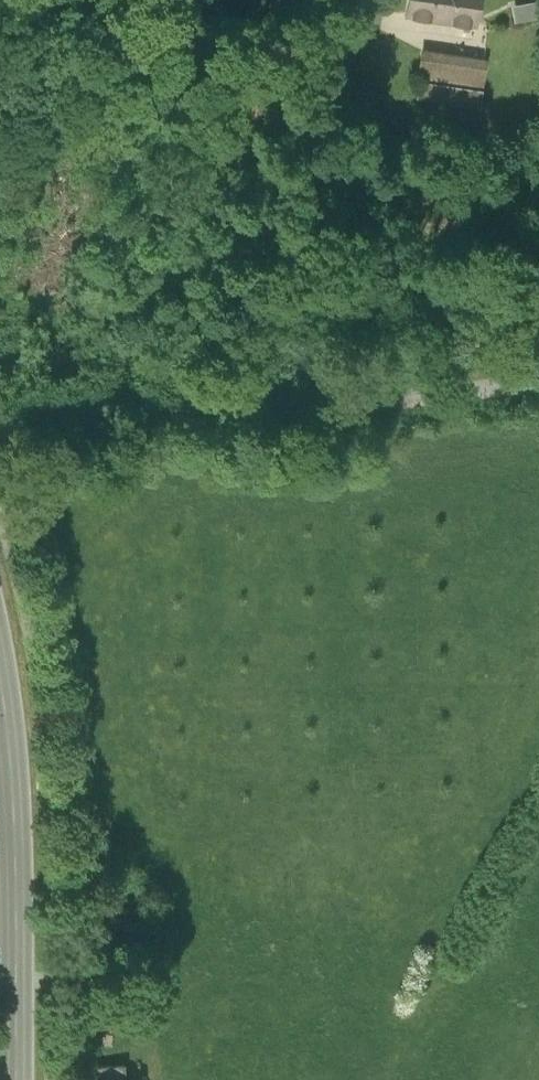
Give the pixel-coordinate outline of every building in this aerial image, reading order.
[(410,9),(480,17),(482,0),(411,0),(410,9)] [(483,53),(422,46),(415,103),(476,110),(483,53)]
